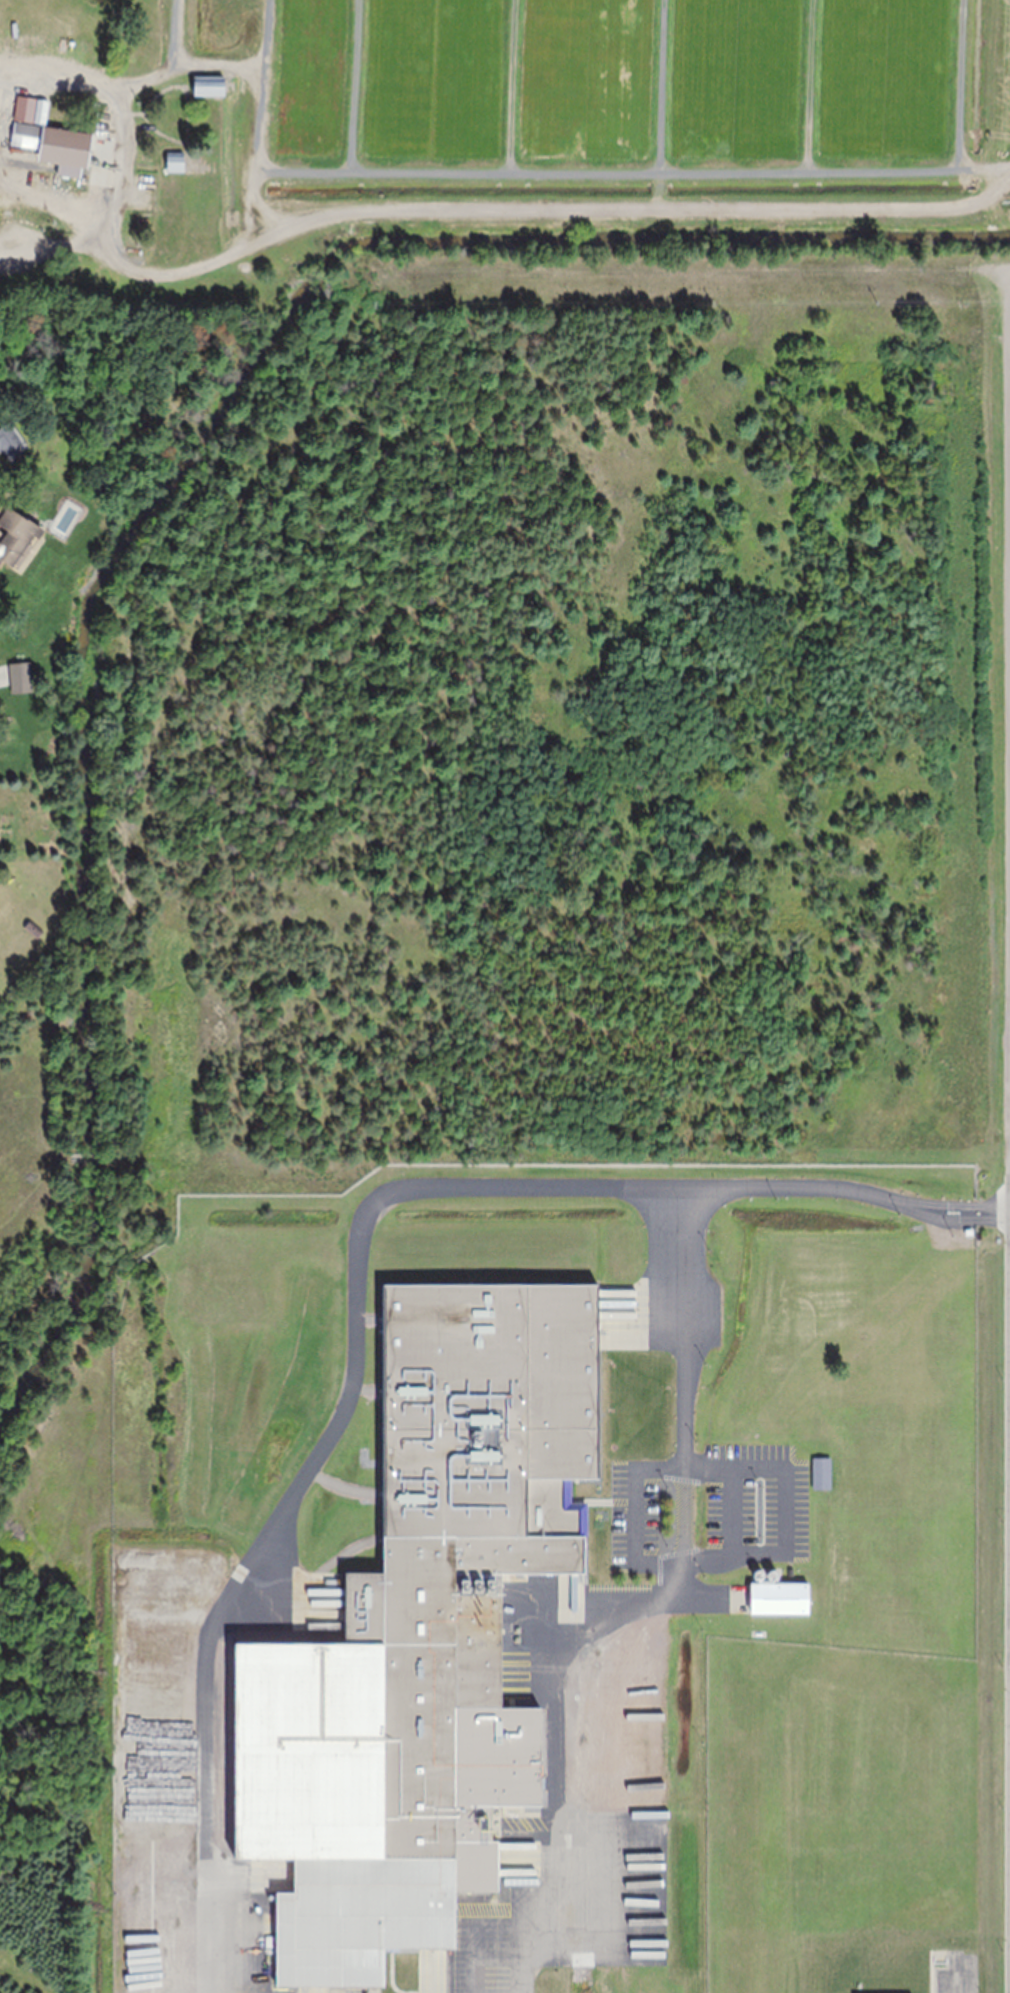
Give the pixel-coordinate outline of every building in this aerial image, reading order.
[(193,83),(193,75),(224,75),(224,80),(224,94),(214,94),(193,94),(193,89),(193,83)] [(18,93),(37,96),(36,101),(33,122),(16,119),(13,118),(17,93),(18,93)] [(48,99),(49,99),(45,123),(34,121),(37,101),(38,98),(48,99)] [(90,149),(87,167),(82,166),(80,176),(57,173),(58,163),(38,160),(39,148),(11,144),(14,120),(16,120),(93,132),(90,149)] [(184,151),(184,170),(177,170),(166,170),(166,151),(184,151)] [(9,461),(0,448),(0,426),(7,421),(9,423),(26,447),(19,452),(20,454),(9,461)] [(2,559),(0,563),(0,540),(7,529),(0,525),(0,516),(6,507),(8,505),(45,529),(39,538),(34,535),(14,567),(2,559)] [(11,683),(9,664),(9,662),(31,660),(33,691),(11,693),(11,683)] [(36,938),(24,926),(31,918),(43,930),(36,938)] [(572,1468),(572,1460),(572,1443),(603,1443),(604,1501),(601,1501),(574,1501),(573,1501),(572,1468)] [(810,1457),(810,1488),(829,1488),(829,1457),(810,1457)] [(384,1642),(383,1536),(455,1535),(455,1553),(456,1643),(456,1661),(457,1707),(510,1706),(510,1692),(512,1692),(512,1675),(511,1663),(541,1663),(541,1664),(543,1805),(491,1805),(491,1840),(497,1840),(497,1841),(497,1890),(455,1890),(454,1947),(419,1947),(388,1947),(384,1642)] [(743,1613),(803,1613),(803,1581),(743,1581),(743,1613)] [(388,1947),(384,1947),(384,1985),(381,1985),(276,1985),(276,1891),(294,1891),(294,1857),(251,1857),(235,1857),(234,1857),(234,1648),(234,1642),(251,1642),(384,1642),(388,1947)] [(135,1791),(144,1791),(144,1799),(189,1799),(189,1780),(190,1780),(190,1756),(136,1755),(135,1791)]
